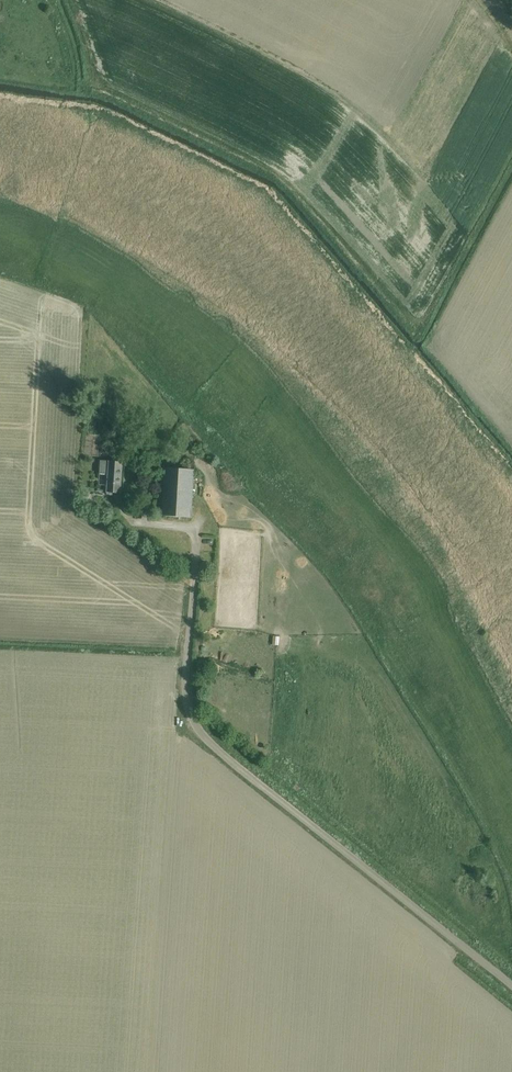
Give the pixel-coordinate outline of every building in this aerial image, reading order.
[(121,492),(123,462),(100,460),(99,473),(107,474),(106,494),(109,494),(110,492),(121,492)] [(191,517),(194,469),(165,468),(162,516),(191,517)]
